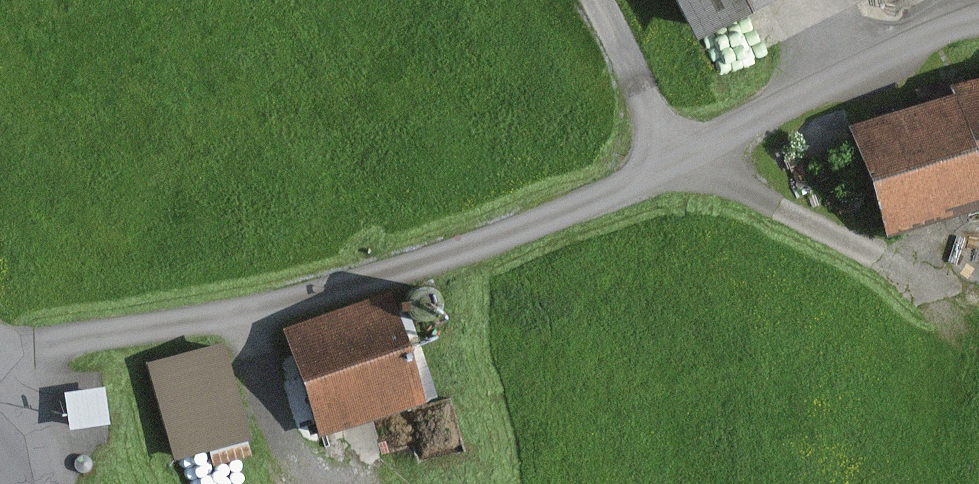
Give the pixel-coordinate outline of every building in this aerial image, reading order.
[(718,47),(813,0),(695,0),(718,47)] [(861,134),(893,236),(978,210),(978,98),(861,134)] [(418,290),(293,332),(328,435),(453,393),(418,290)] [(245,344),(153,363),(174,462),(265,443),(245,344)]
